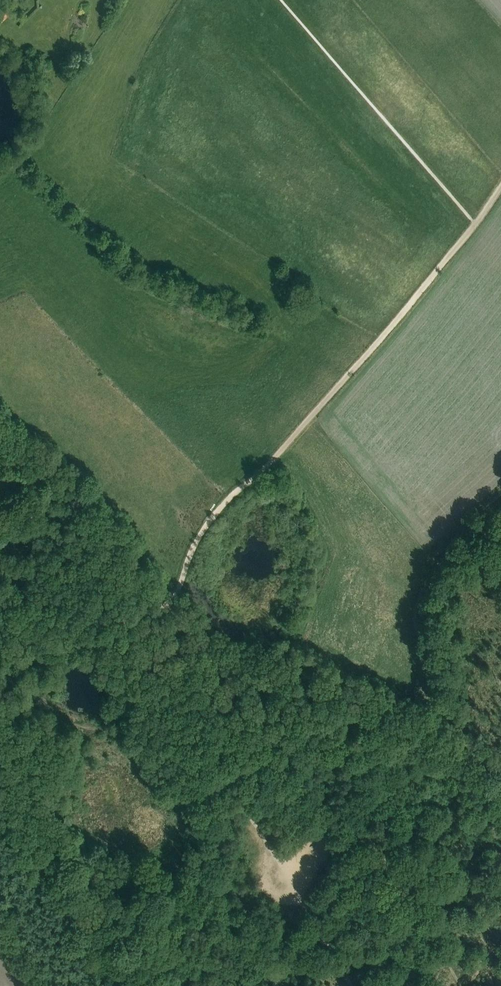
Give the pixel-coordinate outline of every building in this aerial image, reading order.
[(0,10),(0,20),(2,23),(11,15),(4,6),(0,10)]
